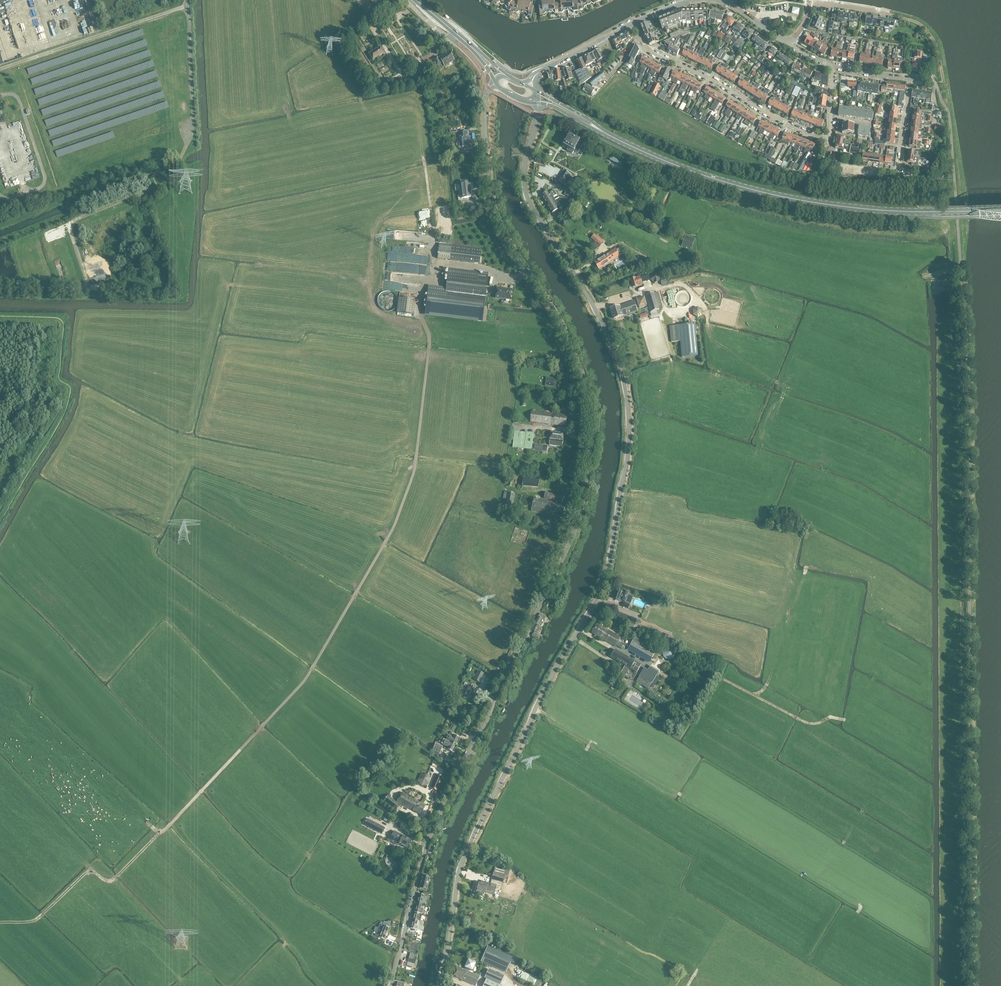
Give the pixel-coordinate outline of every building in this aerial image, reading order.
[(515,3),(512,1),(513,0),(506,0),(503,5),(506,7),(507,9),(510,11),(509,13),(511,14),(515,3)] [(523,12),(525,1),(519,0),(518,4),(515,3),(511,14),(513,15),(513,13),(517,13),(519,12),(523,12)] [(559,16),(558,4),(555,4),(554,0),(548,1),(549,12),(553,12),(555,14),(557,14),(558,16),(559,16)] [(567,0),(560,0),(561,3),(558,4),(559,16),(561,15),(560,13),(563,13),(564,11),(568,10),(567,0)] [(576,1),(573,2),(573,0),(567,0),(568,10),(571,10),(574,12),(577,11),(578,13),(579,13),(576,1)] [(586,0),(579,0),(576,1),(579,13),(581,12),(580,11),(584,9),(585,6),(588,5),(586,0)] [(531,18),(534,6),(530,6),(531,2),(525,1),(523,12),(526,13),(528,15),(530,16),(530,18),(531,18)] [(549,12),(548,1),(542,2),(542,5),(539,6),(540,18),(542,18),(542,16),(544,15),(546,13),(549,12)] [(682,21),(682,11),(681,9),(658,18),(660,23),(661,27),(662,29),(662,30),(682,22),(682,21)] [(714,25),(717,12),(708,10),(709,23),(710,23),(710,26),(714,27),(714,25)] [(723,21),(727,15),(724,14),(717,12),(714,25),(716,25),(717,22),(718,21),(722,22),(722,20),(723,21)] [(850,21),(850,17),(849,17),(850,14),(844,13),(844,16),(843,16),(842,20),(842,22),(844,22),(844,20),(850,21)] [(858,22),(859,18),(855,17),(855,14),(850,14),(849,17),(850,17),(850,21),(854,22),(854,21),(858,22)] [(727,24),(731,18),(727,15),(723,21),(727,24)] [(877,27),(878,19),(876,19),(876,18),(866,16),(865,25),(870,26),(870,25),(874,25),(874,27),(877,27)] [(818,30),(823,19),(816,17),(812,27),(818,30)] [(731,27),(736,22),(731,18),(727,24),(725,27),(727,28),(729,26),(731,27)] [(896,24),(896,21),(892,20),(890,20),(881,18),(881,20),(878,19),(877,27),(880,27),(880,26),(884,27),(884,28),(890,29),(891,26),(894,27),(895,24),(896,24)] [(652,26),(650,21),(640,25),(642,30),(652,26)] [(736,31),(741,25),(736,22),(732,28),(734,29),(732,32),(735,33),(736,31)] [(741,34),(745,28),(741,25),(736,31),(735,33),(737,35),(738,32),(741,34)] [(749,40),(753,34),(746,29),(741,35),(746,38),(747,38),(749,40)] [(655,34),(655,33),(653,30),(643,34),(645,38),(646,37),(655,34)] [(677,45),(680,39),(681,36),(682,37),(689,34),(691,33),(690,31),(681,31),(681,30),(671,34),(670,34),(670,35),(671,38),(673,37),(677,39),(676,41),(674,41),(673,43),(667,40),(661,43),(660,44),(665,47),(667,48),(669,49),(667,51),(677,56),(680,49),(675,47),(677,45)] [(632,38),(629,31),(623,34),(625,38),(624,38),(627,43),(632,38)] [(658,37),(656,33),(655,33),(655,34),(646,37),(648,41),(658,37)] [(758,46),(761,40),(754,35),(751,40),(757,44),(757,45),(756,46),(755,45),(752,49),(754,50),(757,47),(757,45),(758,46)] [(624,45),(619,36),(616,38),(622,50),(624,49),(622,46),(624,45)] [(659,41),(658,37),(648,41),(649,45),(659,41)] [(809,46),(813,40),(808,37),(804,43),(809,46)] [(622,50),(616,38),(612,40),(615,47),(617,46),(620,52),(622,50)] [(765,50),(768,45),(761,40),(758,46),(757,45),(757,47),(754,50),(756,51),(758,48),(757,47),(758,46),(759,45),(765,50)] [(814,49),(818,43),(813,40),(809,46),(814,49)] [(828,49),(825,47),(827,44),(828,42),(826,40),(825,43),(823,46),(819,52),(824,55),(828,49)] [(819,52),(823,46),(818,43),(814,49),(819,52)] [(632,66),(639,51),(636,44),(626,63),(632,66)] [(382,54),(379,48),(380,47),(369,54),(373,60),(384,53),(382,54)] [(687,58),(692,48),(690,47),(688,50),(685,49),(682,55),(687,58)] [(774,56),(778,52),(771,47),(767,51),(773,56),(773,57),(774,57),(774,56)] [(599,61),(604,58),(599,50),(594,52),(596,57),(595,58),(596,60),(598,64),(600,68),(602,67),(600,63),(599,61)] [(723,60),(727,54),(721,50),(717,57),(720,59),(723,60)] [(761,56),(758,54),(754,51),(752,55),(755,58),(756,58),(757,58),(756,59),(758,60),(761,56)] [(454,60),(448,52),(439,58),(444,66),(454,60)] [(596,64),(595,61),(596,60),(595,58),(596,57),(594,52),(589,55),(595,67),(596,68),(597,70),(599,69),(596,64)] [(701,53),(699,52),(698,55),(695,54),(692,60),(697,62),(701,53)] [(876,65),(878,58),(879,52),(877,52),(875,58),(872,57),(871,64),(876,65)] [(782,62),(786,58),(779,53),(776,57),(779,60),(777,62),(781,64),(782,62)] [(920,72),(921,66),(921,63),(916,63),(916,61),(921,62),(922,54),(914,53),(914,59),(912,59),(912,65),(913,65),(913,71),(920,72)] [(592,77),(587,68),(590,67),(589,65),(591,64),(593,68),(595,67),(589,55),(582,59),(574,63),(576,65),(577,64),(580,70),(576,73),(573,66),(571,67),(575,80),(576,80),(579,87),(592,77)] [(444,67),(438,57),(437,56),(432,59),(439,70),(439,69),(444,67)] [(643,69),(648,59),(643,56),(639,63),(642,64),(640,68),(643,69)] [(706,67),(711,57),(709,56),(707,60),(705,58),(702,65),(706,67)] [(770,62),(762,56),(759,61),(767,66),(770,62),(771,62),(773,60),(772,59),(770,62)] [(711,69),(714,63),(712,62),(713,58),(711,57),(706,67),(711,69)] [(793,63),(786,58),(782,62),(781,64),(783,66),(784,64),(789,67),(793,63)] [(649,68),(653,62),(648,59),(643,69),(645,70),(647,67),(649,68)] [(435,68),(431,61),(430,61),(429,61),(428,62),(428,63),(427,63),(431,71),(435,68)] [(652,74),(658,64),(653,62),(649,68),(652,70),(650,73),(649,75),(647,80),(650,81),(652,74)] [(659,74),(662,67),(658,64),(652,74),(654,76),(656,72),(659,74)] [(720,74),(726,65),(724,64),(722,67),(719,65),(716,72),(720,74)] [(729,71),(726,70),(728,66),(726,65),(720,74),(725,77),(729,71)] [(801,75),(804,68),(799,66),(795,75),(796,76),(799,77),(801,75)] [(575,80),(571,67),(569,68),(563,70),(563,71),(561,72),(562,79),(563,82),(572,79),(573,81),(576,80),(575,80)] [(666,81),(671,71),(665,68),(658,82),(661,83),(663,79),(666,81)] [(561,81),(560,69),(554,71),(548,73),(550,81),(551,81),(552,84),(556,83),(556,81),(561,81)] [(786,74),(783,72),(782,74),(777,70),(775,73),(777,74),(782,78),(783,78),(786,74)] [(810,79),(813,72),(808,70),(804,79),(805,80),(806,78),(810,79)] [(674,83),(679,73),(674,71),(671,77),(674,78),(672,82),(674,83)] [(729,80),(734,73),(732,72),(731,73),(729,71),(725,77),(729,80)] [(593,86),(605,76),(602,72),(589,82),(590,84),(589,86),(586,84),(582,90),(588,94),(588,93),(591,95),(595,90),(592,88),(593,86)] [(681,82),(684,75),(679,73),(674,83),(676,84),(678,81),(681,82)] [(734,83),(738,77),(735,75),(736,74),(734,73),(729,80),(734,83)] [(817,88),(821,75),(820,75),(820,74),(816,73),(812,84),(812,86),(817,88)] [(782,90),(786,81),(782,78),(777,74),(775,77),(775,78),(780,81),(776,87),(782,90)] [(791,80),(787,77),(788,76),(786,74),(783,78),(791,84),(795,86),(797,83),(791,80)] [(684,88),(689,78),(684,75),(681,82),(683,83),(680,89),(683,90),(684,88)] [(828,96),(828,85),(828,78),(821,75),(817,88),(816,93),(815,93),(815,94),(828,96)] [(683,97),(686,91),(685,90),(688,85),(690,87),(693,80),(689,78),(684,88),(683,90),(681,94),(680,96),(680,97),(681,98),(681,97),(683,97)] [(742,88),(746,82),(748,79),(747,78),(746,80),(745,79),(744,81),(741,79),(737,85),(742,88)] [(751,85),(748,83),(750,80),(748,79),(746,82),(742,88),(747,91),(751,85)] [(757,89),(759,86),(763,80),(761,79),(760,81),(758,83),(757,85),(755,88),(751,94),(753,95),(752,95),(755,97),(756,97),(760,91),(757,89)] [(856,97),(857,90),(856,90),(857,82),(848,81),(848,87),(853,87),(853,89),(854,90),(853,97),(856,97)] [(700,91),(703,85),(698,83),(694,92),(696,93),(697,90),(700,91)] [(751,94),(755,88),(757,85),(755,83),(753,87),(751,85),(747,91),(747,92),(749,94),(750,93),(751,94)] [(894,90),(895,84),(887,83),(887,86),(882,86),(881,93),(886,93),(887,89),(890,90),(890,93),(894,93),(894,91),(894,90)] [(657,92),(660,86),(656,84),(651,94),(656,96),(657,93),(657,92)] [(872,104),(873,94),(880,95),(881,85),(872,84),(870,102),(870,103),(870,104),(870,107),(871,105),(871,104),(872,104)] [(903,102),(905,94),(905,91),(906,85),(895,84),(894,90),(894,91),(898,92),(899,91),(902,91),(902,92),(900,92),(898,106),(901,107),(902,101),(903,102)] [(799,92),(800,89),(801,88),(800,88),(796,86),(792,95),(797,97),(799,92)] [(706,99),(712,90),(707,87),(704,93),(706,95),(704,98),(706,99)] [(713,99),(717,93),(712,90),(706,99),(708,100),(710,97),(713,99)] [(769,97),(766,95),(769,92),(767,90),(765,93),(764,94),(760,100),(765,103),(769,97)] [(664,101),(668,94),(662,91),(658,98),(664,101)] [(764,94),(762,93),(760,91),(756,97),(760,100),(764,94)] [(716,105),(721,95),(717,93),(713,99),(715,100),(710,109),(712,110),(716,105)] [(826,102),(827,97),(827,96),(820,95),(819,98),(816,98),(816,97),(813,96),(814,94),(809,93),(808,99),(812,100),(826,102)] [(714,111),(720,103),(722,104),(726,98),(721,95),(716,105),(712,110),(714,111)] [(773,107),(778,98),(776,97),(775,99),(775,100),(771,98),(768,105),(773,107)] [(778,110),(781,103),(778,102),(778,101),(779,101),(780,99),(778,98),(773,107),(778,110)] [(728,113),(734,104),(730,101),(726,107),(728,108),(726,112),(727,112),(728,113)] [(783,112),(787,103),(785,102),(784,104),(785,104),(784,105),(781,103),(778,110),(783,112)] [(788,115),(791,108),(788,107),(788,106),(789,104),(787,103),(783,112),(788,115)] [(735,113),(739,107),(734,104),(728,113),(730,114),(732,111),(735,113)] [(737,119),(743,110),(742,109),(742,108),(739,106),(739,107),(735,113),(738,114),(735,117),(737,119)] [(849,117),(851,109),(840,107),(838,116),(849,117)] [(796,118),(799,110),(800,109),(798,108),(797,111),(794,110),(791,116),(796,118)] [(860,119),(862,110),(851,109),(849,117),(860,119)] [(744,119),(748,113),(748,112),(745,110),(745,111),(743,110),(737,119),(739,120),(741,117),(744,119)] [(806,122),(809,114),(811,111),(809,110),(807,115),(804,114),(801,120),(806,122)] [(871,120),(873,112),(862,110),(860,119),(871,120)] [(747,125),(752,116),(748,113),(744,119),(747,120),(745,123),(747,125)] [(710,127),(716,118),(711,115),(705,123),(710,127)] [(753,125),(757,119),(752,116),(747,125),(748,126),(751,123),(753,125)] [(816,126),(819,118),(818,118),(817,118),(817,119),(814,117),(811,124),(816,126)] [(717,130),(721,123),(716,120),(712,127),(717,130)] [(854,133),(854,126),(854,125),(855,125),(855,124),(846,124),(843,124),(843,121),(839,120),(839,129),(842,129),(842,133),(854,133)] [(761,133),(766,123),(761,121),(758,127),(761,129),(759,132),(761,133)] [(768,132),(771,126),(766,123),(761,133),(763,134),(766,135),(768,132)] [(722,133),(726,126),(722,124),(718,130),(722,133)] [(771,138),(776,128),(771,126),(768,132),(770,134),(769,137),(771,138)] [(869,137),(870,128),(859,127),(858,135),(869,137)] [(777,137),(781,131),(776,128),(771,138),(773,139),(775,136),(777,137)] [(460,137),(460,143),(471,142),(470,136),(469,136),(468,131),(461,132),(462,137),(460,137)] [(740,131),(735,140),(738,142),(743,133),(740,131)] [(583,143),(580,141),(570,135),(564,145),(569,148),(567,150),(572,153),(574,151),(575,151),(578,153),(580,149),(579,148),(580,146),(581,147),(583,143)] [(846,141),(847,137),(838,135),(838,136),(837,136),(837,138),(836,141),(845,143),(850,144),(850,142),(846,141)] [(803,147),(805,140),(800,138),(797,146),(796,149),(795,151),(797,152),(800,146),(803,147)] [(844,149),(845,143),(836,141),(836,144),(835,145),(835,146),(835,147),(835,148),(844,149)] [(452,147),(459,146),(460,154),(471,153),(471,150),(469,150),(469,148),(471,148),(471,142),(460,143),(452,144),(452,147)] [(813,151),(815,144),(810,142),(807,150),(808,151),(808,150),(809,150),(810,150),(813,151)] [(860,154),(861,146),(859,146),(851,144),(850,152),(860,154)] [(797,165),(794,164),(794,163),(790,161),(787,169),(801,171),(810,154),(809,153),(810,150),(809,150),(808,150),(808,151),(807,150),(806,150),(806,149),(805,149),(804,153),(797,165)] [(610,160),(621,166),(623,162),(612,156),(610,160)] [(559,182),(565,185),(572,175),(565,171),(559,182)] [(462,198),(471,197),(469,182),(460,184),(462,198)] [(542,195),(548,204),(556,199),(552,193),(550,194),(548,191),(542,195)] [(556,199),(548,204),(553,213),(559,209),(558,206),(559,205),(556,199)] [(683,246),(692,250),(694,245),(696,240),(686,237),(685,241),(683,246)] [(479,263),(481,249),(439,244),(437,258),(479,263)] [(605,254),(599,258),(599,260),(595,262),(599,269),(610,263),(609,262),(620,256),(616,249),(605,255),(605,254)] [(428,288),(425,314),(483,321),(488,276),(478,274),(478,272),(448,268),(446,290),(428,288)] [(652,273),(652,281),(660,282),(661,274),(652,273)] [(633,287),(642,285),(640,277),(631,279),(633,287)] [(495,298),(510,300),(511,289),(497,288),(495,298)] [(658,307),(661,306),(658,292),(646,296),(651,312),(659,310),(658,307)] [(637,299),(640,308),(648,305),(645,296),(637,299)] [(399,297),(397,312),(412,314),(414,299),(399,297)] [(614,319),(637,311),(634,301),(616,307),(610,308),(614,319)] [(698,306),(692,313),(698,317),(704,311),(698,306)] [(682,357),(698,356),(695,324),(670,326),(671,342),(680,341),(682,357)] [(546,377),(546,386),(556,386),(556,377),(546,377)] [(551,424),(552,413),(532,411),(531,422),(551,424)] [(552,413),(551,424),(566,426),(567,415),(552,413)] [(525,449),(525,448),(532,449),(533,445),(534,433),(515,431),(513,447),(525,449)] [(563,447),(564,434),(551,432),(550,445),(563,447)] [(539,486),(540,478),(523,477),(523,485),(539,486)] [(544,500),(562,505),(564,497),(546,492),(544,500)] [(512,511),(515,494),(509,493),(505,510),(512,511)] [(562,505),(544,500),(534,497),(531,511),(552,517),(553,512),(563,515),(565,506),(562,505)] [(650,548),(647,549),(648,552),(648,555),(650,556),(652,554),(655,554),(655,551),(651,551),(650,548)] [(612,598),(621,601),(621,600),(624,601),(624,602),(623,602),(622,606),(628,608),(630,605),(625,603),(629,593),(623,591),(623,592),(616,589),(614,593),(614,592),(612,596),(613,596),(612,598)] [(618,617),(629,620),(630,615),(619,612),(618,617)] [(547,617),(541,614),(540,613),(535,624),(536,624),(533,630),(540,634),(543,628),(539,626),(543,620),(545,621),(547,617)] [(592,632),(616,646),(617,646),(622,649),(624,645),(621,643),(622,641),(620,640),(621,638),(597,624),(592,632)] [(636,636),(628,649),(650,662),(658,649),(636,636)] [(668,659),(673,647),(670,647),(667,647),(664,650),(663,651),(663,653),(663,656),(666,659),(668,659)] [(641,665),(616,650),(611,657),(624,665),(619,673),(625,676),(630,668),(637,672),(641,665)] [(649,688),(659,671),(651,666),(648,670),(645,668),(637,680),(649,688)] [(479,682),(483,673),(477,670),(473,679),(479,682)] [(471,701),(472,699),(477,690),(469,686),(463,697),(471,701)] [(445,740),(456,745),(459,738),(454,735),(453,737),(447,733),(444,739),(445,740)] [(456,745),(445,740),(443,745),(446,746),(444,748),(447,749),(447,750),(452,752),(456,745)] [(440,753),(443,747),(436,744),(433,750),(440,753)] [(419,780),(422,785),(427,784),(428,785),(430,779),(427,774),(421,775),(419,780)] [(436,774),(431,788),(437,790),(442,777),(436,774)] [(421,814),(425,806),(402,793),(397,801),(421,814)] [(396,810),(399,805),(388,796),(384,801),(396,810)] [(385,827),(368,819),(365,825),(382,834),(385,827)] [(408,848),(412,840),(392,830),(388,838),(408,848)] [(503,882),(505,875),(494,872),(492,879),(503,882)] [(496,885),(490,884),(483,882),(483,883),(479,882),(476,892),(484,894),(484,893),(494,895),(496,885)] [(416,903),(422,904),(422,902),(425,903),(426,898),(423,898),(424,895),(419,894),(416,903)] [(422,904),(416,903),(414,912),(422,914),(423,908),(424,905),(422,904)] [(421,930),(423,924),(423,921),(420,920),(412,919),(411,925),(410,927),(421,930)] [(376,934),(380,935),(379,938),(380,938),(384,939),(390,925),(384,922),(383,923),(381,922),(380,924),(376,934)] [(506,972),(508,967),(512,957),(488,946),(481,961),(506,972)] [(410,953),(407,962),(406,965),(414,967),(415,961),(416,958),(413,957),(414,954),(410,953)] [(481,974),(476,972),(475,974),(469,971),(469,970),(472,971),(476,963),(468,959),(463,969),(455,965),(452,976),(475,985),(481,974)] [(485,978),(500,985),(504,976),(488,969),(485,978)] [(398,980),(397,985),(408,985),(409,983),(407,982),(408,978),(402,976),(401,981),(398,980)]
